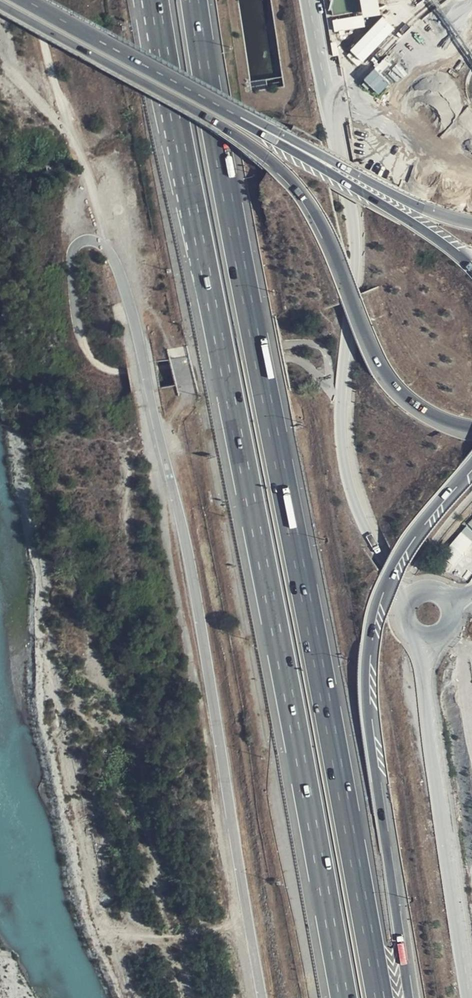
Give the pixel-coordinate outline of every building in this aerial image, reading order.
[(334,23),(386,15),(384,4),(365,7),(364,0),(330,0),(334,23)] [(384,14),(351,48),(364,60),(396,26),(384,14)] [(388,72),(399,83),(416,66),(406,55),(388,72)] [(376,66),(364,78),(380,93),(391,81),(376,66)] [(440,555),(453,566),(471,544),(471,541),(461,531),(440,555)]
